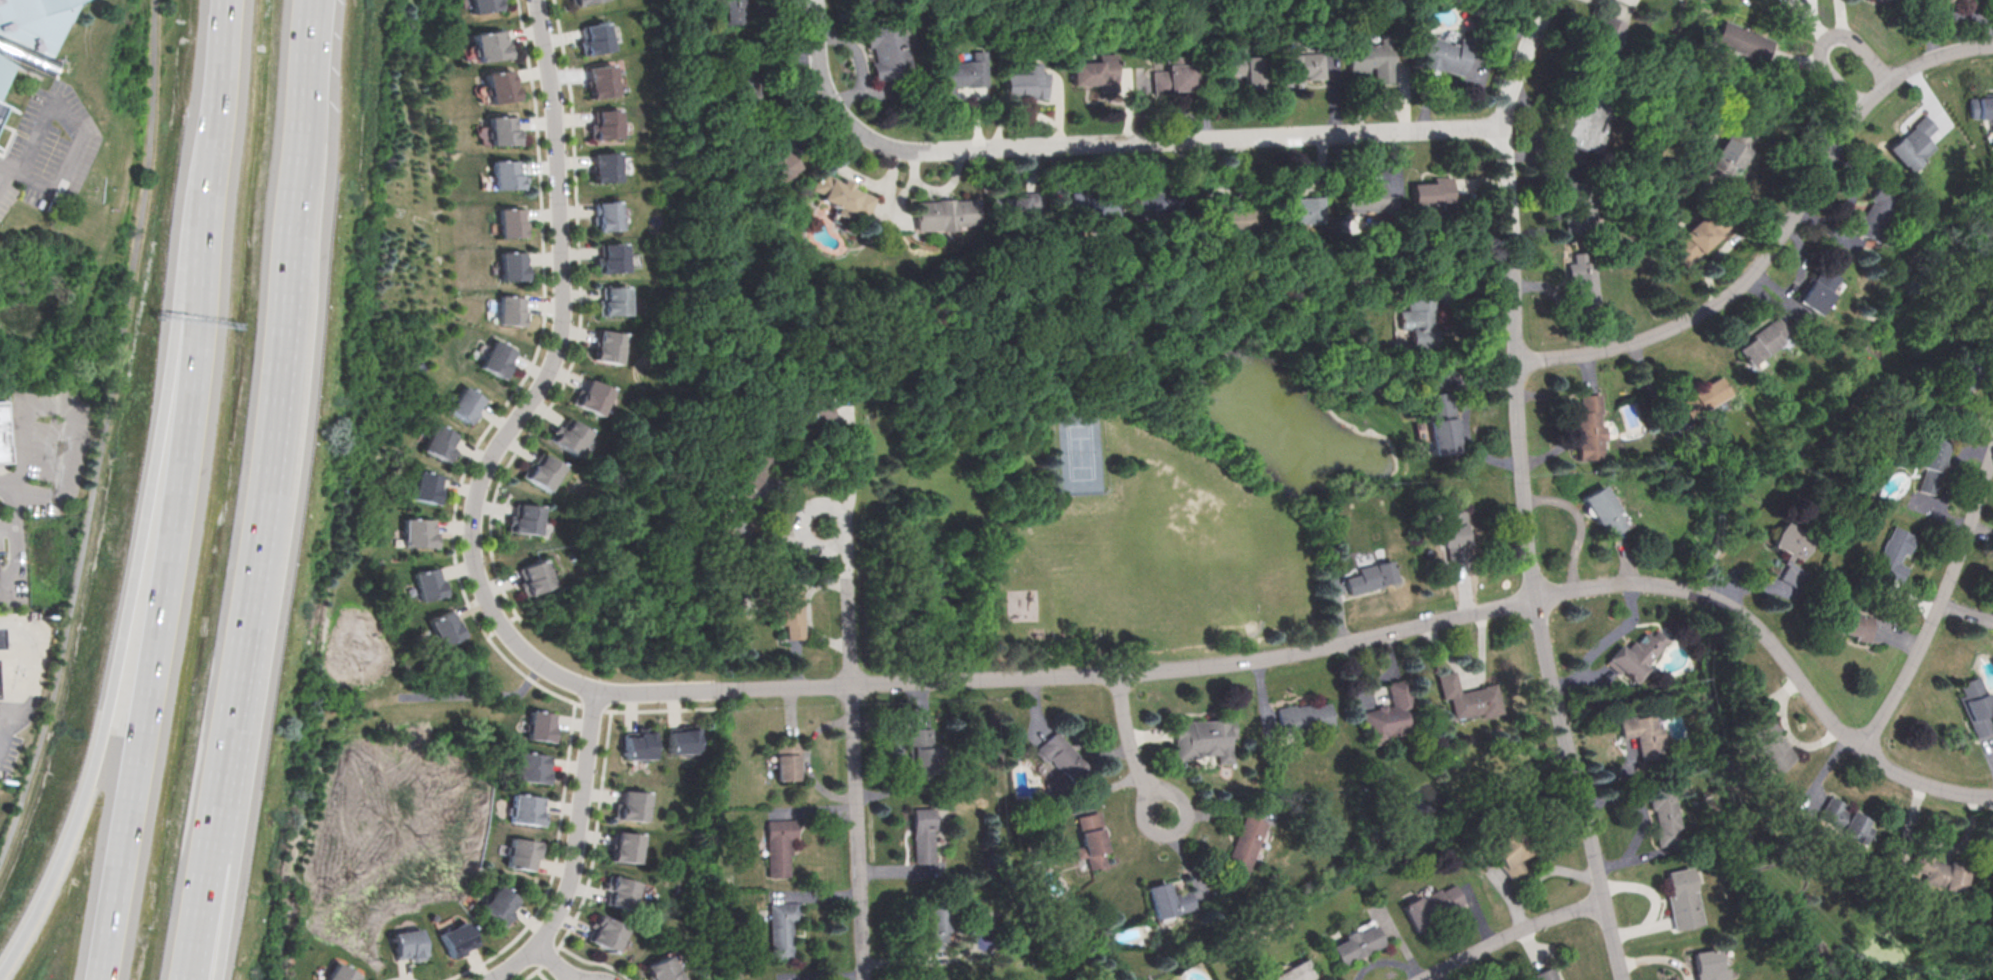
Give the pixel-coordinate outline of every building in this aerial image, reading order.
[(14,67),(0,100),(0,0),(72,0),(70,1),(37,77),(14,67)] [(500,7),(499,0),(469,0),(471,12),(500,7)] [(745,10),(748,10),(747,0),(720,0),(722,23),(746,21),(745,10)] [(1588,60),(1607,68),(1627,20),(1608,12),(1588,60)] [(1726,17),(1775,38),(1764,64),(1715,43),(1726,17)] [(582,55),(611,49),(605,19),(583,24),(586,37),(579,39),(582,55)] [(865,29),(902,21),(914,75),(877,83),(865,29)] [(477,60),(509,55),(506,41),(503,41),(501,27),(472,31),(477,60)] [(1351,43),(1383,43),(1383,32),(1394,32),(1394,81),(1376,81),(1376,64),(1370,64),(1370,71),(1350,71),(1351,43)] [(1417,63),(1441,71),(1442,67),(1460,73),(1471,40),(1459,36),(1456,43),(1428,33),(1417,63)] [(935,62),(974,60),(973,48),(986,48),(987,85),(956,86),(957,102),(937,102),(935,62)] [(1280,53),(1326,51),(1327,78),(1309,78),(1309,74),(1302,74),(1302,84),(1281,85),(1280,53)] [(1074,60),(1100,59),(1100,53),(1119,52),(1120,91),(1100,91),(1099,82),(1075,83),(1074,60)] [(1153,68),(1169,67),(1168,55),(1190,54),(1190,61),(1197,61),(1199,90),(1155,93),(1153,68)] [(1222,54),(1266,54),(1266,87),(1248,87),(1248,73),(1223,73),(1222,54)] [(1007,93),(1031,93),(1031,96),(1048,96),(1047,71),(1042,72),(1041,59),(1012,60),(1012,72),(1006,72),(1007,93)] [(590,97),(616,92),(611,61),(586,65),(589,82),(588,82),(590,97)] [(490,103),(517,98),(514,79),(511,80),(509,68),(484,72),(490,103)] [(1566,142),(1604,154),(1611,131),(1607,130),(1614,106),(1572,93),(1568,106),(1576,108),(1566,142)] [(1967,94),(1992,95),(1992,119),(1967,118),(1967,94)] [(8,106),(0,124),(0,102),(8,106)] [(589,131),(590,131),(591,138),(620,137),(620,107),(596,108),(597,121),(589,122),(589,131)] [(1886,145),(1925,112),(1937,126),(1925,136),(1934,147),(1920,160),(1924,164),(1911,175),(1886,145)] [(488,144),(519,143),(519,128),(514,128),(514,114),(487,115),(488,144)] [(1710,169),(1733,182),(1761,134),(1737,120),(1710,169)] [(752,158),(762,172),(766,169),(776,184),(803,167),(790,148),(787,150),(782,142),(789,137),(778,121),(762,132),(770,145),(752,158)] [(593,181),(620,180),(619,150),(594,151),(595,167),(593,167),(593,181)] [(491,189),(523,187),(522,173),(516,173),(516,159),(489,160),(491,189)] [(813,187),(821,170),(843,181),(846,176),(857,181),(854,185),(878,196),(866,223),(838,210),(841,205),(822,197),(824,192),(813,187)] [(1411,202),(1452,201),(1450,174),(1432,174),(1432,180),(1410,181),(1411,202)] [(1565,230),(1599,229),(1598,198),(1592,199),(1591,179),(1570,179),(1572,211),(1565,211),(1565,230)] [(1343,209),(1384,208),(1384,213),(1394,213),(1394,194),(1384,194),(1384,180),(1365,181),(1365,187),(1342,187),(1343,209)] [(1273,222),(1323,220),(1322,195),(1290,196),(1290,181),(1271,182),(1273,222)] [(1842,225),(1864,238),(1891,192),(1875,183),(1866,197),(1871,200),(1863,214),(1852,208),(1842,225)] [(1132,212),(1176,211),(1176,186),(1157,186),(1157,190),(1132,190),(1132,212)] [(1076,215),(1118,213),(1117,192),(1094,193),(1094,190),(1075,191),(1076,215)] [(1003,195),(1033,193),(1035,223),(1015,224),(1016,236),(1000,237),(999,220),(1004,219),(1003,195)] [(980,225),(979,197),(957,199),(957,196),(937,197),(938,199),(915,200),(916,228),(980,225)] [(597,230),(621,229),(620,199),(596,200),(597,215),(592,215),(592,223),(597,223),(597,230)] [(1673,249),(1693,268),(1738,221),(1719,202),(1673,249)] [(497,236),(521,234),(521,227),(525,227),(524,217),(519,217),(519,206),(496,207),(497,236)] [(1214,208),(1256,206),(1257,228),(1215,230),(1214,208)] [(595,271),(626,270),(625,241),(602,242),(603,255),(595,256),(595,271)] [(499,279),(523,278),(522,248),(498,249),(499,279)] [(1579,304),(1602,302),(1598,261),(1589,262),(1588,251),(1574,253),(1575,262),(1566,263),(1568,278),(1576,277),(1579,304)] [(1796,300),(1822,316),(1844,279),(1823,267),(1816,278),(1811,275),(1796,300)] [(601,313),(628,313),(628,285),(604,285),(604,299),(601,299),(601,313)] [(496,322),(520,324),(520,316),(525,317),(525,308),(521,308),(522,295),(499,293),(496,322)] [(1411,345),(1435,344),(1432,293),(1406,294),(1407,309),(1398,309),(1399,329),(1410,328),(1411,345)] [(1992,327),(1992,309),(1985,322),(1992,327)] [(1739,351),(1755,372),(1791,345),(1786,339),(1791,335),(1777,316),(1753,335),(1756,339),(1739,351)] [(591,357),(618,363),(624,334),(599,329),(595,345),(594,345),(591,357)] [(479,364),(504,378),(512,363),(509,361),(514,351),(493,339),(479,364)] [(1681,400),(1694,420),(1734,396),(1722,375),(1681,400)] [(570,402),(597,415),(610,388),(587,377),(581,389),(577,387),(570,402)] [(447,408),(466,422),(471,415),(475,418),(479,413),(476,410),(483,399),(464,385),(447,408)] [(1433,453),(1460,449),(1452,390),(1425,393),(1433,453)] [(788,424),(833,419),(831,400),(826,401),(825,392),(786,396),(788,424)] [(1576,460),(1600,458),(1599,440),(1604,440),(1603,424),(1599,424),(1599,413),(1603,413),(1602,392),(1578,394),(1579,410),(1575,410),(1576,439),(1574,439),(1576,460)] [(11,475),(0,475),(0,403),(9,403),(11,475)] [(546,436),(571,454),(587,430),(568,417),(561,429),(555,424),(546,436)] [(419,448),(449,463),(456,449),(452,447),(458,434),(432,421),(419,448)] [(1915,492),(1931,498),(1950,444),(1927,436),(1917,465),(1923,468),(1915,492)] [(520,473),(546,491),(563,466),(543,452),(535,464),(529,460),(520,473)] [(412,497),(440,503),(443,487),(439,486),(442,475),(419,469),(412,497)] [(1578,498),(1601,484),(1617,510),(1614,512),(1625,528),(1607,539),(1597,522),(1594,524),(1578,498)] [(505,529),(536,534),(540,505),(517,502),(515,515),(507,514),(505,529)] [(1447,561),(1468,559),(1464,510),(1442,512),(1443,525),(1440,525),(1441,545),(1445,545),(1447,561)] [(403,546),(434,545),(434,517),(403,517),(403,546)] [(1798,560),(1812,537),(1785,521),(1771,544),(1798,560)] [(1876,565),(1906,580),(1913,566),(1902,561),(1906,552),(1912,554),(1920,538),(1896,526),(1876,565)] [(523,594),(552,581),(542,557),(519,567),(525,579),(517,582),(523,594)] [(1344,577),(1358,573),(1357,568),(1391,559),(1396,580),(1349,593),(1344,577)] [(412,572),(418,601),(447,595),(443,577),(440,578),(437,566),(412,572)] [(784,638),(801,637),(798,587),(775,589),(777,623),(783,623),(784,638)] [(427,620),(439,645),(461,635),(458,629),(461,627),(457,618),(455,619),(450,609),(427,620)] [(1826,631),(1872,639),(1876,616),(1830,609),(1826,631)] [(1604,662),(1617,674),(1621,670),(1634,683),(1649,668),(1645,664),(1667,640),(1655,629),(1649,636),(1645,631),(1635,641),(1633,639),(1625,647),(1620,643),(1606,657),(1608,658),(1604,662)] [(1436,674),(1453,669),(1458,691),(1493,683),(1500,712),(1479,717),(1478,712),(1452,718),(1447,696),(1441,698),(1436,674)] [(1992,734),(1992,692),(1985,673),(1964,682),(1970,695),(1962,698),(1980,740),(1992,734)] [(1360,712),(1390,704),(1384,682),(1405,677),(1412,705),(1404,707),(1410,729),(1387,735),(1389,741),(1369,746),(1360,712)] [(1275,706),(1280,732),(1331,723),(1327,703),(1310,706),(1310,702),(1294,705),(1294,703),(1275,706)] [(529,710),(555,713),(553,726),(558,726),(557,734),(553,734),(552,742),(525,738),(529,710)] [(1616,719),(1652,712),(1654,727),(1660,726),(1662,740),(1658,741),(1661,757),(1639,761),(1635,734),(1620,737),(1616,719)] [(1176,758),(1215,754),(1217,765),(1233,763),(1230,738),(1236,737),(1233,713),(1172,720),(1176,758)] [(1769,713),(1799,756),(1774,773),(1767,764),(1757,770),(1734,737),(1769,713)] [(668,754),(698,752),(697,726),(679,728),(679,730),(667,730),(668,754)] [(909,780),(925,779),(925,771),(943,770),(942,746),(932,746),(930,727),(906,729),(909,780)] [(1033,751),(1056,730),(1088,766),(1055,795),(1044,782),(1059,769),(1049,758),(1043,763),(1033,751)] [(623,735),(637,735),(637,731),(651,731),(652,758),(623,759),(623,735)] [(774,741),(800,741),(801,773),(796,773),(796,779),(775,779),(774,741)] [(517,752),(548,755),(547,768),(551,769),(550,782),(514,779),(517,752)] [(1649,827),(1654,826),(1649,808),(1646,809),(1642,792),(1668,785),(1679,827),(1674,828),(1677,842),(1654,847),(1649,827)] [(618,818),(644,821),(647,792),(621,790),(618,818)] [(1830,793),(1816,819),(1862,844),(1874,822),(1845,806),(1847,803),(1830,793)] [(511,794),(542,797),(540,810),(544,810),(543,818),(540,818),(540,824),(508,821),(511,794)] [(912,862),(932,861),(931,807),(911,807),(912,862)] [(1074,816),(1097,811),(1106,850),(1102,851),(1105,864),(1087,868),(1084,856),(1074,858),(1072,848),(1081,845),(1074,816)] [(1220,870),(1243,880),(1267,822),(1244,812),(1220,870)] [(765,818),(797,817),(798,849),(790,849),(791,874),(767,875),(765,818)] [(1481,847),(1509,879),(1522,867),(1515,858),(1517,856),(1520,859),(1532,848),(1510,823),(1495,837),(1494,836),(1481,847)] [(610,858),(637,863),(641,834),(616,830),(614,847),(612,847),(610,858)] [(510,837),(542,842),(539,859),(534,858),(532,870),(505,866),(510,837)] [(1910,847),(1936,856),(1934,861),(1950,866),(1952,858),(1975,865),(1966,893),(1902,871),(1910,847)] [(1673,930),(1701,923),(1688,866),(1664,872),(1669,893),(1664,895),(1673,930)] [(606,903),(631,910),(638,882),(608,874),(605,888),(610,889),(606,903)] [(1145,886),(1165,881),(1169,895),(1190,889),(1195,908),(1154,919),(1145,886)] [(1398,905),(1415,895),(1417,898),(1434,889),(1436,892),(1451,883),(1462,902),(1413,930),(1398,905)] [(497,885),(518,903),(510,913),(514,916),(504,928),(479,908),(497,885)] [(920,949),(939,949),(939,941),(946,940),(944,898),(920,899),(921,923),(918,923),(920,949)] [(770,959),(792,959),(791,922),(801,922),(801,902),(769,902),(770,959)] [(588,940),(613,953),(627,927),(599,912),(592,924),(595,926),(588,940)] [(450,957),(475,946),(463,920),(438,931),(450,957)] [(1329,946),(1343,938),(1341,934),(1353,927),(1356,932),(1372,924),(1382,943),(1339,966),(1329,946)] [(395,957),(407,955),(408,962),(425,959),(419,927),(390,933),(395,957)] [(1726,979),(1724,966),(1719,967),(1716,949),(1693,953),(1696,972),(1693,972),(1695,979),(1719,979),(1726,979)] [(667,953),(642,965),(648,978),(650,977),(652,979),(680,979),(667,953)] [(1314,976),(1304,958),(1264,979),(1307,979),(1314,976)] [(358,975),(355,979),(324,979),(334,962),(358,975)] [(1550,966),(1529,974),(1531,979),(1555,979),(1550,966)]
